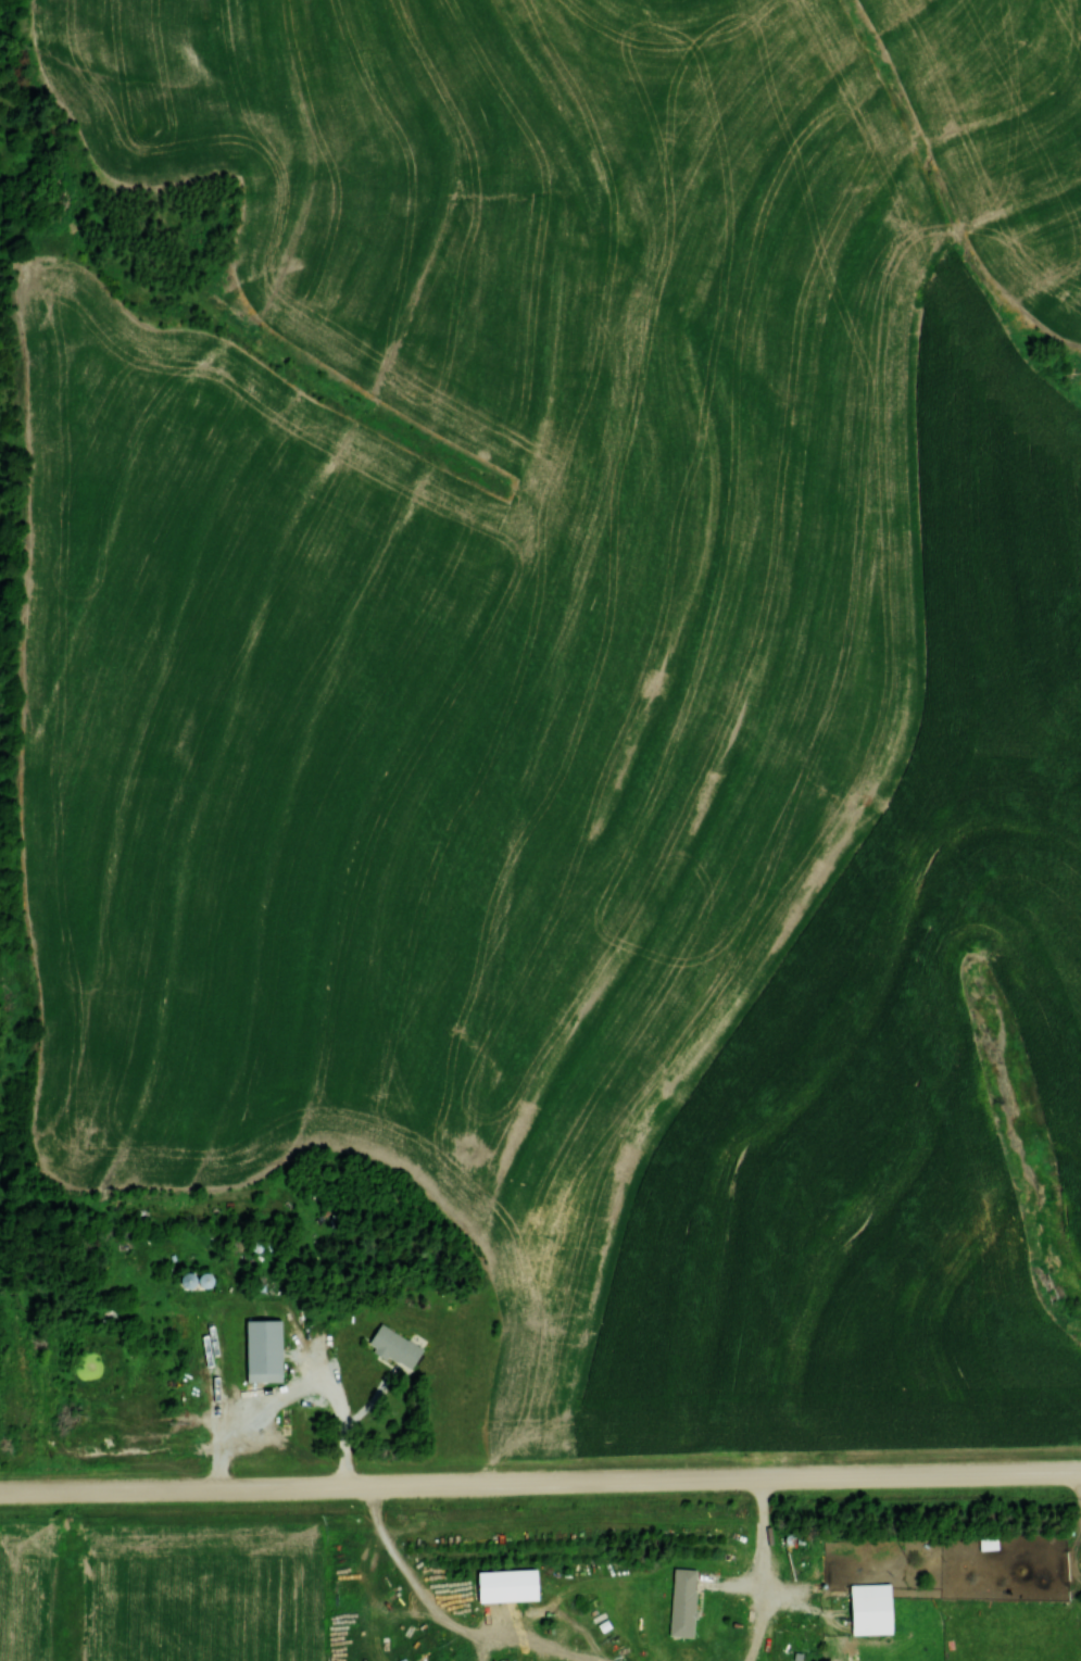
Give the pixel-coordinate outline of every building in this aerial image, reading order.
[(209,1270),(175,1270),(175,1288),(209,1288),(209,1270)] [(278,1320),(242,1320),(242,1382),(278,1382),(278,1320)] [(406,1371),(420,1350),(379,1323),(364,1344),(406,1371)] [(324,1418),(324,1401),(305,1401),(305,1418),(324,1418)] [(667,1637),(691,1638),(694,1569),(670,1568),(667,1637)] [(847,1635),(887,1634),(887,1583),(846,1584),(847,1635)]
